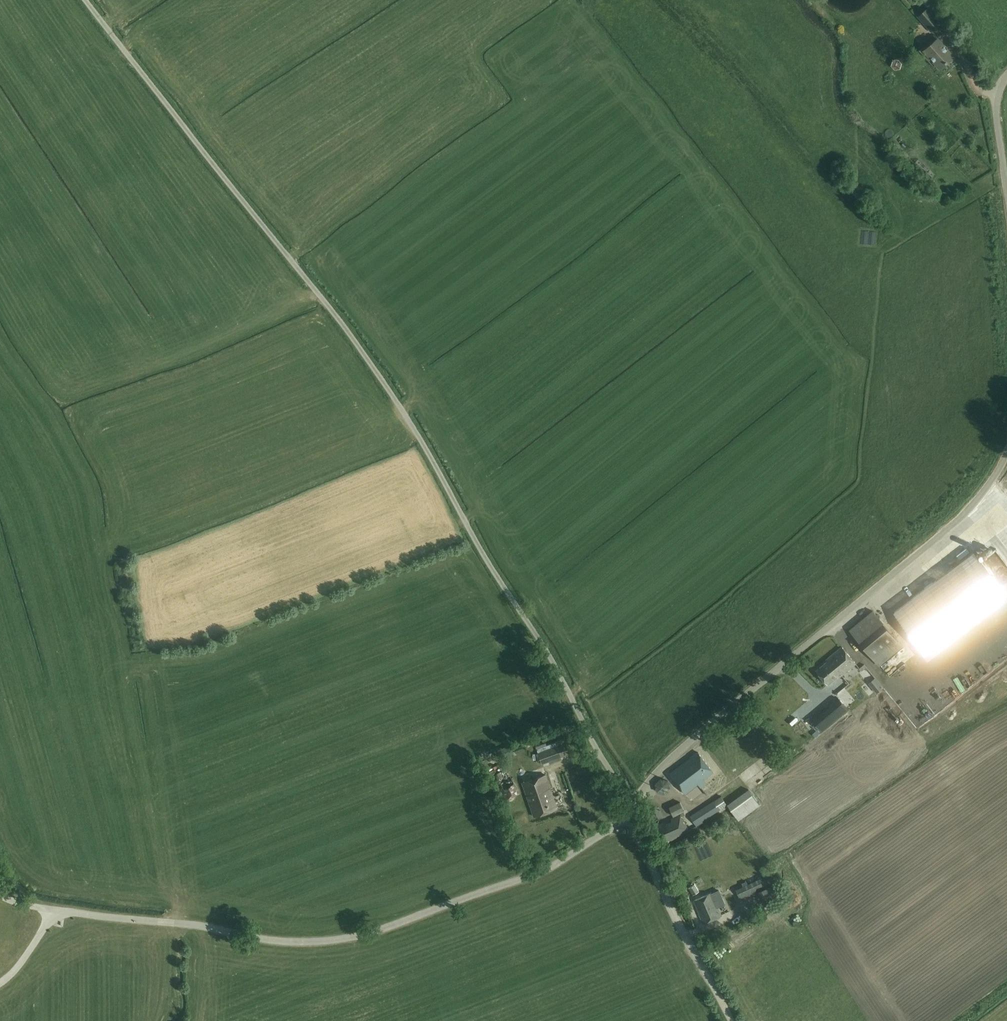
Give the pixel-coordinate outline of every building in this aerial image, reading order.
[(927,7),(917,16),(931,31),(941,22),(927,7)] [(953,56),(937,39),(933,42),(932,40),(927,44),(929,46),(924,50),(929,56),(927,57),(933,64),(935,63),(940,68),(953,56)] [(947,187),(943,192),(947,196),(949,194),(950,195),(952,193),(947,187)] [(933,586),(936,591),(945,586),(942,581),(933,586)] [(857,636),(880,615),(869,604),(846,625),(857,636)] [(931,627),(937,635),(964,614),(958,606),(944,616),(931,627)] [(860,641),(876,660),(901,640),(885,621),(860,641)] [(907,637),(916,649),(930,639),(921,628),(907,637)] [(855,664),(841,647),(825,660),(827,662),(816,671),(827,685),(837,677),(838,678),(855,664)] [(877,692),(883,687),(875,677),(869,683),(877,692)] [(846,679),(834,688),(846,704),(858,694),(846,679)] [(587,703),(597,699),(594,694),(585,698),(587,703)] [(848,709),(839,698),(812,720),(821,731),(848,709)] [(562,744),(539,753),(542,763),(566,754),(562,744)] [(514,754),(511,745),(500,749),(503,758),(505,757),(506,760),(511,758),(510,755),(514,754)] [(713,772),(698,752),(669,773),(685,793),(699,782),(702,785),(706,782),(704,779),(713,772)] [(520,793),(508,769),(493,777),(506,800),(520,793)] [(534,815),(556,808),(545,775),(523,783),(534,815)] [(660,779),(655,784),(657,791),(665,793),(670,788),(668,780),(660,779)] [(760,804),(749,789),(728,804),(739,819),(760,804)] [(720,811),(728,806),(721,796),(690,816),(697,826),(703,822),(702,820),(719,809),(720,811)] [(689,830),(681,814),(670,819),(672,821),(666,824),(665,822),(653,827),(663,844),(689,830)] [(736,889),(740,899),(776,882),(770,870),(764,873),(765,876),(736,889)] [(777,882),(757,892),(764,905),(784,896),(777,882)] [(694,883),(688,887),(693,895),(699,891),(694,883)] [(721,916),(711,893),(694,901),(704,923),(721,916)] [(451,930),(462,929),(460,918),(449,920),(451,930)]
